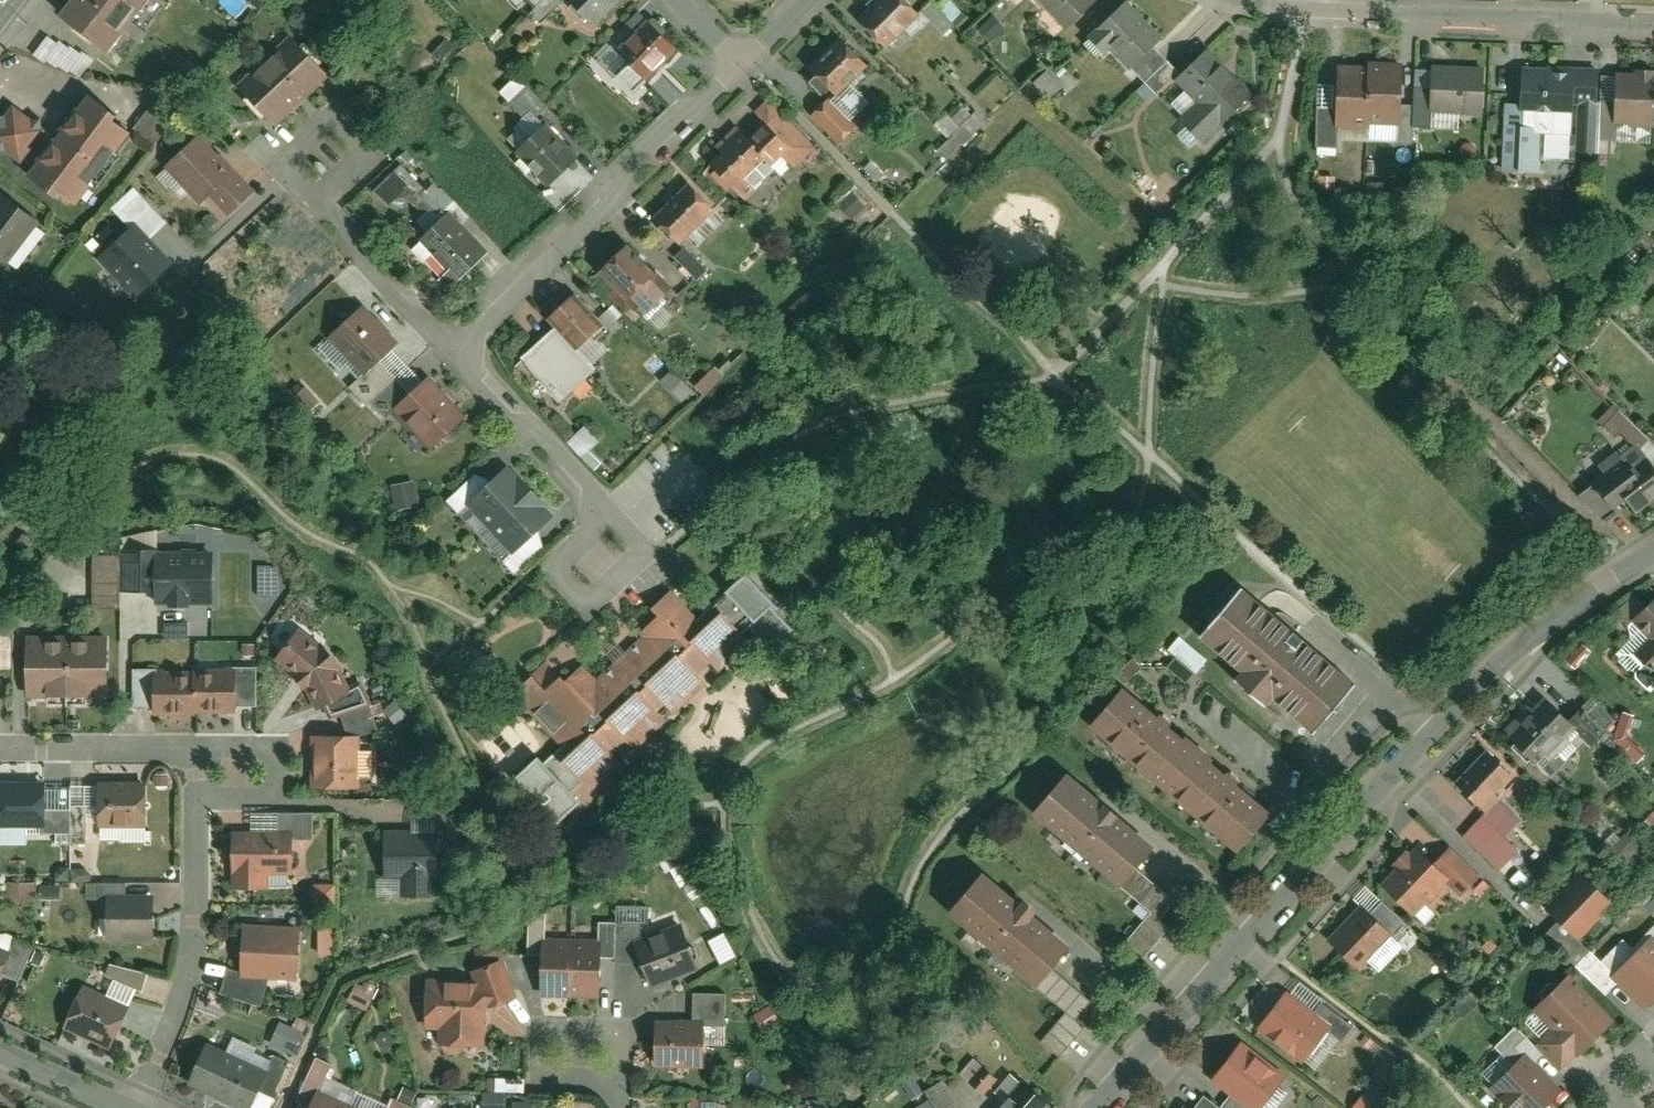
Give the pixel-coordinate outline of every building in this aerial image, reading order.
[(102,45),(139,0),(66,0),(58,9),(102,45)] [(559,0),(528,0),(533,5),(528,10),(538,20),(559,0)] [(590,21),(613,0),(571,0),(590,21)] [(857,16),(884,42),(918,8),(909,0),(873,0),(857,16)] [(960,12),(948,0),(945,0),(937,8),(928,0),(918,10),(941,32),(960,12)] [(1063,26),(1090,0),(1039,0),(1063,26)] [(1088,32),(1104,49),(1111,42),(1129,62),(1151,42),(1160,34),(1129,0),(1124,0),(1088,32)] [(649,11),(613,46),(627,60),(615,72),(633,90),(677,46),(660,29),(664,26),(649,11)] [(244,21),(236,15),(231,22),(238,28),(244,21)] [(444,58),(459,43),(450,34),(435,50),(444,58)] [(31,55),(78,75),(87,55),(40,35),(31,55)] [(289,35),(238,84),(274,122),(326,73),(289,35)] [(840,35),(808,63),(816,72),(809,78),(820,91),(827,85),(833,91),(865,62),(840,35)] [(1165,58),(1151,42),(1129,62),(1143,78),(1165,58)] [(1178,72),(1176,74),(1199,98),(1180,116),(1201,137),(1252,89),(1208,43),(1178,72)] [(1178,72),(1165,58),(1143,78),(1156,92),(1176,74),(1178,72)] [(1340,60),(1336,121),(1368,123),(1369,119),(1399,121),(1403,60),(1370,58),(1370,62),(1340,60)] [(1434,83),(1433,109),(1482,111),(1484,65),(1434,63),(1434,83)] [(1506,102),(1503,169),(1538,171),(1540,129),(1572,130),(1573,103),(1575,67),(1523,65),(1522,102),(1506,102)] [(1616,119),(1653,120),(1653,70),(1653,69),(1653,65),(1635,65),(1635,70),(1618,69),(1617,99),(1616,119)] [(1599,68),(1575,67),(1573,103),(1577,103),(1576,148),(1596,149),(1598,98),(1599,68)] [(1032,81),(1047,96),(1060,84),(1045,68),(1032,81)] [(530,81),(511,97),(542,128),(559,112),(530,81)] [(1433,109),(1434,83),(1414,82),(1413,124),(1432,125),(1433,109)] [(84,85),(47,135),(30,158),(22,168),(54,191),(57,186),(75,199),(129,126),(110,111),(113,107),(84,85)] [(1616,119),(1617,99),(1598,98),(1596,149),(1615,150),(1616,119)] [(2,147),(18,159),(23,152),(30,158),(47,135),(40,130),(44,125),(37,120),(37,114),(31,115),(10,100),(1,112),(0,112),(0,147),(2,147)] [(946,137),(933,149),(944,160),(982,123),(961,101),(935,126),(946,137)] [(549,123),(520,151),(551,184),(580,156),(549,123)] [(1392,126),(1313,125),(1313,153),(1333,153),(1333,138),(1392,139),(1392,126)] [(737,129),(698,168),(735,205),(789,151),(767,128),(751,144),(737,129)] [(200,131),(164,164),(198,201),(206,194),(234,169),(200,131)] [(415,219),(425,230),(446,211),(457,223),(466,214),(432,178),(425,184),(400,158),(368,188),(385,206),(403,189),(424,211),(415,219)] [(234,169),(206,194),(223,213),(255,185),(237,166),(234,169)] [(686,180),(651,215),(677,241),(712,206),(686,180)] [(0,189),(0,256),(5,260),(38,217),(1,188),(0,189)] [(135,223),(98,258),(123,285),(137,273),(148,286),(176,260),(153,236),(171,219),(144,190),(123,210),(135,223)] [(425,230),(414,241),(453,283),(485,253),(457,223),(446,211),(425,230)] [(625,242),(598,267),(645,316),(663,300),(659,295),(667,287),(625,242)] [(680,246),(671,257),(695,278),(704,267),(680,246)] [(555,325),(522,353),(537,376),(559,396),(594,367),(575,344),(589,332),(594,338),(608,325),(577,290),(547,316),(555,325)] [(362,302),(327,335),(362,372),(397,339),(362,302)] [(702,394),(721,374),(712,365),(692,384),(702,394)] [(428,374),(393,406),(429,444),(464,412),(428,374)] [(1613,404),(1600,417),(1616,433),(1620,429),(1633,443),(1638,439),(1640,443),(1646,438),(1613,404)] [(577,454),(594,441),(582,425),(565,439),(577,454)] [(1593,481),(1614,508),(1625,500),(1632,509),(1653,492),(1653,461),(1640,443),(1638,439),(1633,443),(1621,452),(1617,447),(1600,460),(1608,470),(1593,481)] [(490,479),(468,500),(473,505),(513,547),(536,526),(550,512),(541,502),(544,498),(520,473),(515,477),(504,466),(490,479)] [(468,500),(490,479),(473,471),(443,499),(460,517),(473,505),(468,500)] [(392,506),(417,501),(413,479),(388,484),(392,506)] [(1614,508),(1593,481),(1579,493),(1601,521),(1616,510),(1614,508)] [(473,505),(460,517),(501,559),(513,547),(473,505)] [(541,546),(536,526),(513,547),(501,559),(514,572),(541,546)] [(118,553),(118,586),(152,587),(152,549),(153,545),(118,545),(118,553)] [(210,549),(152,549),(152,587),(152,599),(210,599),(210,549)] [(93,553),(92,608),(118,608),(118,586),(118,553),(93,553)] [(567,752),(559,759),(586,787),(743,642),(735,634),(749,621),(772,645),(789,629),(768,606),(773,601),(745,571),(697,616),(672,590),(627,632),(632,637),(592,675),(580,663),(565,677),(560,672),(543,687),(531,675),(512,693),(567,752)] [(1355,678),(1242,583),(1199,634),(1240,669),(1233,677),(1263,702),(1271,694),(1312,729),(1355,678)] [(1636,615),(1653,631),(1633,651),(1643,661),(1635,669),(1636,676),(1647,687),(1653,679),(1653,597),(1636,615)] [(299,628),(276,655),(300,674),(315,704),(323,699),(346,687),(327,652),(299,628)] [(10,670),(10,632),(0,632),(0,670),(10,670)] [(27,634),(27,694),(105,694),(105,634),(27,634)] [(1183,681),(1191,672),(1166,648),(1158,657),(1183,681)] [(1114,672),(1122,681),(1141,664),(1133,655),(1114,672)] [(233,664),(233,667),(233,704),(254,704),(254,664),(233,664)] [(153,706),(153,670),(153,666),(132,666),(132,706),(153,706)] [(193,670),(193,708),(233,708),(233,704),(233,667),(193,667),(193,670)] [(153,706),(153,711),(193,711),(193,708),(193,670),(153,670),(153,706)] [(346,687),(323,699),(329,712),(364,700),(357,682),(346,687)] [(1088,722),(1236,848),(1271,808),(1123,682),(1088,722)] [(1531,705),(1528,702),(1506,725),(1509,729),(1507,731),(1549,773),(1565,757),(1557,750),(1569,738),(1559,729),(1567,721),(1569,719),(1543,693),(1531,705)] [(1593,694),(1580,708),(1604,732),(1618,718),(1593,694)] [(1580,708),(1569,719),(1567,721),(1592,745),(1604,732),(1580,708)] [(1638,713),(1622,708),(1613,737),(1637,761),(1648,750),(1631,734),(1638,713)] [(358,734),(311,733),(310,784),(357,785),(358,734)] [(1488,750),(1456,783),(1485,811),(1500,796),(1495,791),(1512,774),(1488,750)] [(1065,769),(1031,809),(1120,882),(1135,865),(1153,842),(1115,811),(1117,808),(1104,796),(1101,799),(1065,769)] [(39,822),(42,822),(42,809),(42,781),(0,781),(0,822),(39,822)] [(98,782),(98,824),(145,824),(145,783),(98,782)] [(69,803),(69,809),(68,831),(68,841),(84,841),(84,803),(69,803)] [(69,809),(42,809),(42,822),(39,822),(39,831),(68,831),(69,809)] [(277,811),(277,833),(289,833),(289,836),(311,836),(310,811),(277,811)] [(1482,814),(1463,834),(1498,867),(1517,847),(1482,814)] [(435,829),(385,829),(385,874),(399,874),(400,890),(433,889),(433,874),(436,874),(435,829)] [(234,833),(233,883),(261,884),(261,870),(289,870),(289,836),(289,833),(277,833),(234,833)] [(1449,843),(1432,861),(1448,877),(1446,878),(1460,892),(1479,872),(1449,843)] [(1397,867),(1383,881),(1413,911),(1446,878),(1448,877),(1432,861),(1417,846),(1411,851),(1407,846),(1392,861),(1397,867)] [(1135,865),(1120,882),(1118,885),(1149,911),(1158,919),(1175,899),(1135,865)] [(983,868),(947,908),(1035,983),(1050,965),(1069,942),(1032,910),(1036,906),(1022,894),(1019,898),(983,868)] [(1579,870),(1545,903),(1578,936),(1612,903),(1579,870)] [(32,900),(33,881),(6,880),(6,899),(32,900)] [(107,893),(124,893),(124,881),(93,881),(93,898),(107,898),(107,893)] [(312,903),(331,902),(330,881),(311,882),(312,903)] [(124,893),(107,893),(107,898),(108,936),(151,935),(150,892),(124,893)] [(1380,899),(1367,912),(1389,933),(1393,937),(1406,924),(1380,899)] [(1358,904),(1327,936),(1358,966),(1389,933),(1367,912),(1358,904)] [(542,952),(543,936),(543,910),(527,915),(526,952),(542,952)] [(1149,911),(1124,940),(1142,955),(1167,926),(1158,919),(1149,911)] [(599,938),(598,955),(613,955),(614,918),(596,918),(596,938),(599,938)] [(640,919),(614,918),(613,955),(613,959),(639,960),(639,956),(633,938),(640,935),(640,919)] [(640,935),(633,938),(639,956),(649,983),(697,966),(681,921),(640,935)] [(242,924),(240,971),(269,972),(294,973),(296,925),(242,924)] [(1611,971),(1619,979),(1644,1004),(1653,995),(1653,936),(1651,932),(1611,971)] [(542,952),(540,990),(597,992),(598,955),(599,938),(596,938),(543,936),(542,952)] [(1619,979),(1611,971),(1589,950),(1576,964),(1605,992),(1619,979)] [(501,956),(470,967),(473,977),(485,977),(485,1004),(514,994),(501,956)] [(147,971),(107,961),(103,972),(142,990),(147,971)] [(1090,998),(1050,965),(1035,983),(1034,984),(1065,1009),(1074,1017),(1090,998)] [(269,972),(240,971),(226,967),(220,989),(260,1002),(269,972)] [(1576,1051),(1578,1053),(1615,1017),(1568,970),(1559,979),(1550,979),(1541,987),(1542,996),(1530,1007),(1550,1027),(1533,1044),(1541,1052),(1558,1069),(1576,1051)] [(353,977),(342,998),(363,1008),(373,988),(353,977)] [(426,977),(426,1024),(438,1024),(439,1041),(481,1041),(480,1025),(485,1025),(485,1004),(485,977),(473,977),(426,977)] [(81,985),(63,1026),(110,1047),(128,1006),(81,985)] [(1285,990),(1257,1025),(1302,1060),(1326,1028),(1329,1024),(1313,1011),(1285,990)] [(690,991),(690,1019),(702,1019),(702,1024),(723,1024),(723,991),(690,991)] [(1322,1000),(1313,1011),(1329,1024),(1326,1028),(1339,1039),(1351,1023),(1322,1000)] [(1074,1017),(1065,1009),(1039,1039),(1059,1056),(1085,1026),(1074,1017)] [(655,1018),(654,1062),(701,1063),(702,1024),(702,1019),(690,1019),(655,1018)] [(275,1019),(265,1043),(290,1053),(299,1029),(275,1019)] [(1495,1045),(1505,1055),(1517,1043),(1533,1060),(1541,1052),(1533,1044),(1516,1026),(1495,1045)] [(1211,1077),(1231,1092),(1251,1107),(1258,1107),(1285,1074),(1241,1039),(1211,1077)] [(204,1042),(186,1081),(246,1107),(255,1088),(263,1068),(204,1042)] [(1512,1107),(1540,1107),(1561,1088),(1533,1060),(1517,1043),(1505,1055),(1485,1074),(1493,1082),(1490,1085),(1512,1107)] [(263,1068),(255,1088),(271,1095),(288,1059),(271,1052),(263,1068)] [(293,1098),(309,1105),(316,1089),(329,1061),(313,1054),(293,1098)] [(973,1057),(959,1073),(982,1093),(996,1077),(973,1057)] [(520,1087),(519,1076),(498,1078),(499,1090),(520,1087)] [(1019,1077),(990,1107),(1042,1107),(1046,1103),(1019,1077)] [(923,1088),(928,1097),(935,1107),(959,1107),(942,1078),(923,1088)] [(308,1107),(361,1107),(316,1089),(309,1105),(308,1107)] [(1347,1107),(1372,1107),(1376,1102),(1359,1090),(1347,1107)] [(1231,1092),(1219,1106),(1221,1107),(1251,1107),(1231,1092)] [(1191,1107),(1221,1107),(1219,1106),(1203,1093),(1191,1107)] [(409,1104),(390,1096),(385,1107),(407,1107),(409,1104)] [(928,1097),(916,1105),(919,1107),(935,1107),(928,1097)] [(711,1100),(696,1099),(696,1107),(711,1107),(711,1100)]
